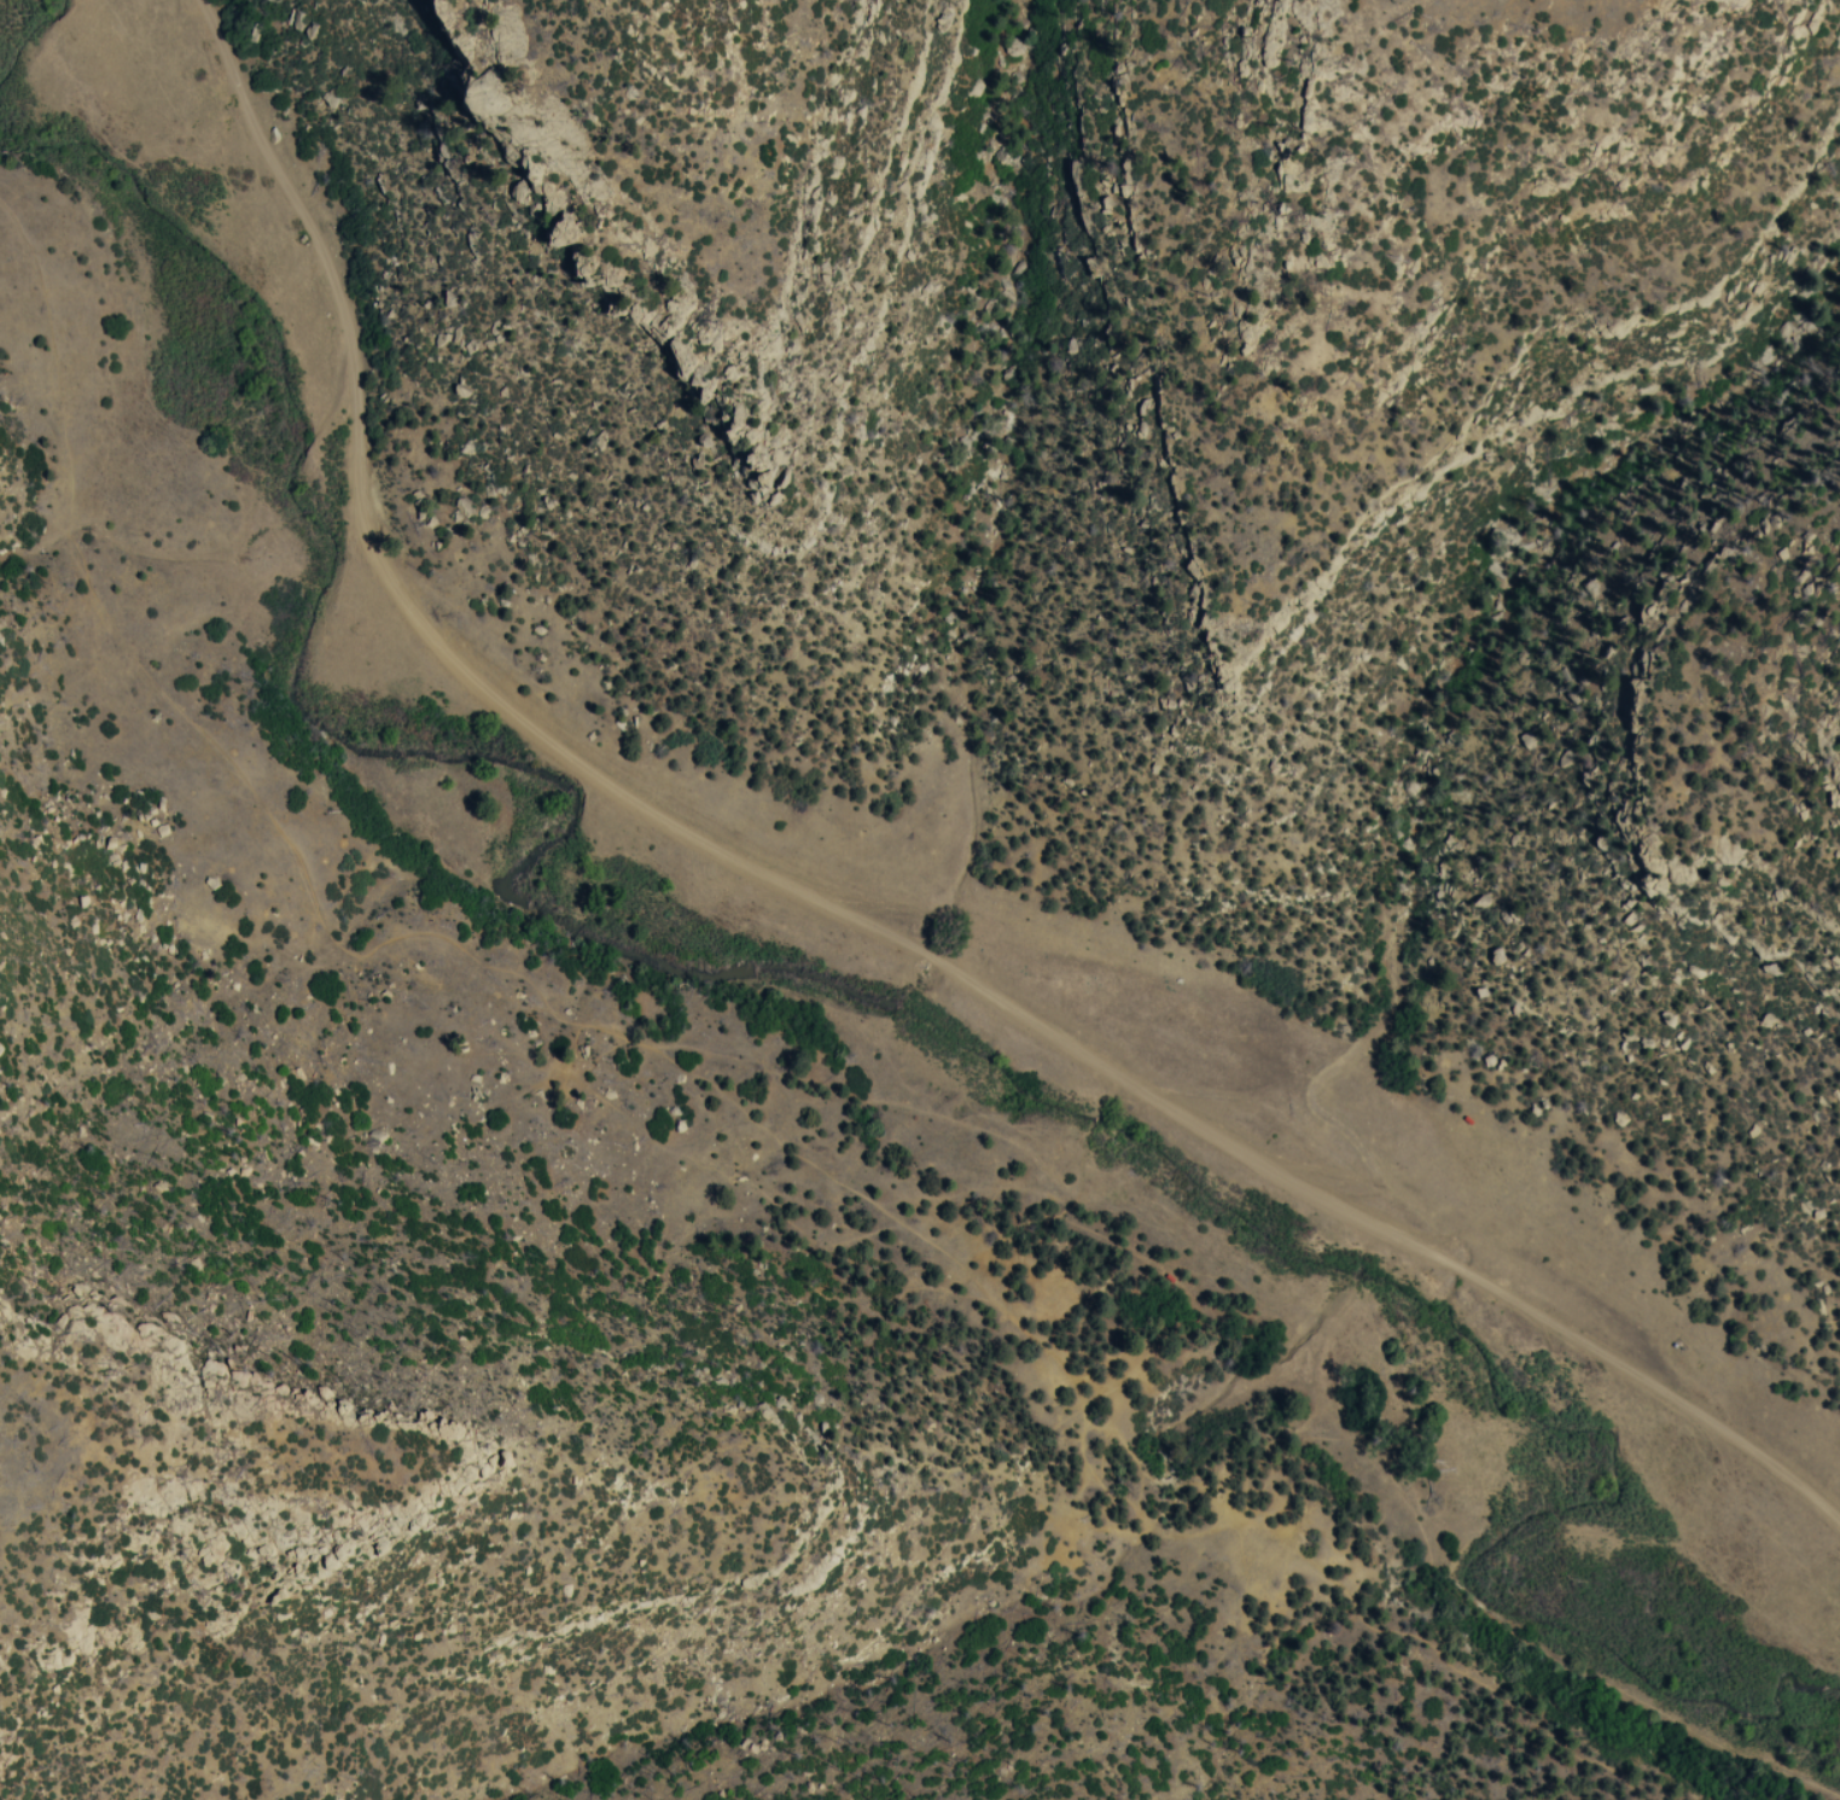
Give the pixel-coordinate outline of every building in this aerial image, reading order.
[(1474,1126),(1468,1120),(1471,1117),(1478,1123),(1474,1126)] [(1175,1282),(1169,1276),(1171,1274),(1178,1280),(1175,1282)]
